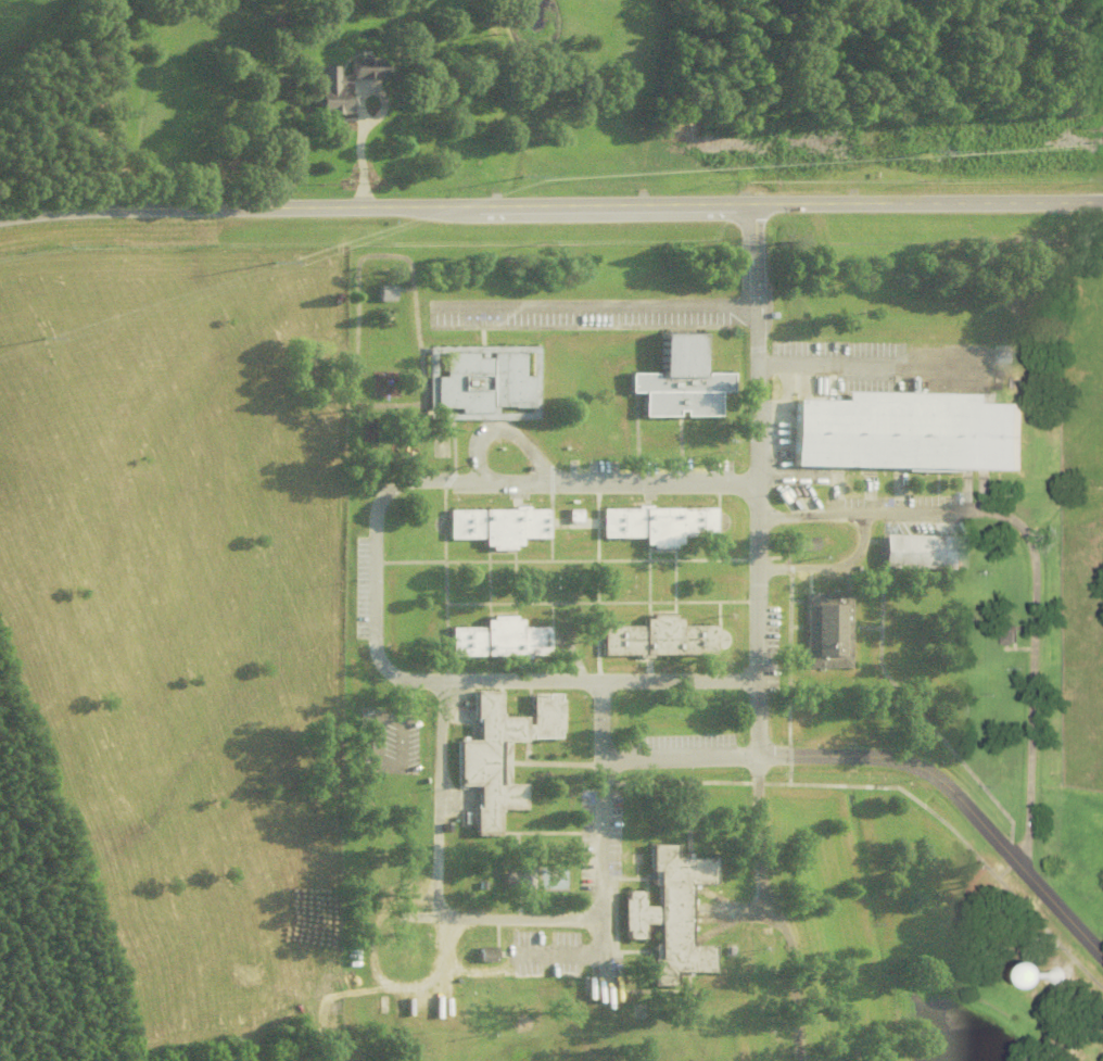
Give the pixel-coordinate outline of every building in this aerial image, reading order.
[(381,78),(381,57),(351,57),(351,78),(381,78)] [(338,66),(318,66),(318,113),(348,113),(348,87),(338,87),(338,66)] [(392,300),(392,285),(377,285),(377,300),(392,300)] [(718,415),(718,391),(730,391),(730,372),(706,372),(706,376),(701,376),(701,331),(658,331),(658,375),(655,375),(655,372),(629,372),(630,391),(643,391),(643,415),(676,415),(676,409),(684,409),(684,415),(718,415)] [(435,376),(435,407),(458,407),(458,413),(490,413),(490,405),(511,405),(511,407),(531,407),(531,375),(522,375),(522,351),(490,351),(490,357),(476,357),(476,352),(444,352),(444,376),(435,376)] [(1020,469),(1022,403),(989,403),(989,393),(841,390),(841,400),(794,399),(793,465),(904,467),(904,470),(960,471),(960,468),(1020,469)] [(599,508),(599,538),(641,536),(641,544),(647,544),(647,547),(672,547),(672,544),(679,544),(679,536),(713,536),(712,507),(648,508),(648,505),(633,505),(634,508),(599,508)] [(447,509),(447,539),(481,539),(481,545),(489,545),(489,550),(512,550),(512,545),(519,545),(519,539),(546,538),(546,508),(525,508),(525,506),(511,506),(511,508),(447,509)] [(580,508),(580,522),(566,522),(566,508),(580,508)] [(882,533),(882,567),(961,569),(962,535),(882,533)] [(806,666),(850,666),(850,593),(806,593),(806,666)] [(600,627),(600,655),(635,655),(635,656),(650,656),(650,655),(714,654),(714,626),(680,626),(680,618),(672,618),(672,614),(648,614),(648,618),(642,618),(642,626),(600,627)] [(448,628),(448,656),(514,656),(514,658),(528,658),(528,656),(548,655),(547,627),(520,627),(520,619),(514,619),(514,616),(489,616),(489,619),(482,619),(482,627),(448,628)] [(455,741),(476,741),(476,718),(472,718),(472,691),(496,691),(496,717),(522,717),(522,724),(529,724),(528,693),(556,693),(556,699),(558,699),(558,732),(556,732),(556,738),(522,738),(522,741),(505,741),(505,784),(522,784),(522,808),(496,808),(496,834),(472,834),(472,808),(476,808),(476,784),(455,784),(455,741)] [(648,844),(672,844),(672,857),(711,857),(711,884),(687,884),(687,945),(711,945),(711,972),(673,972),(672,985),(648,985),(648,959),(650,959),(650,944),(656,944),(656,923),(641,923),(641,938),(623,938),(623,931),(621,931),(621,898),(624,898),(624,891),(641,891),(641,906),(656,906),(656,885),(650,885),(650,870),(648,870),(648,844)] [(500,871),(502,891),(531,891),(531,871),(500,871)] [(478,946),(478,961),(494,961),(494,947),(478,946)] [(1054,961),(1043,978),(1061,990),(1072,972),(1054,961)]
